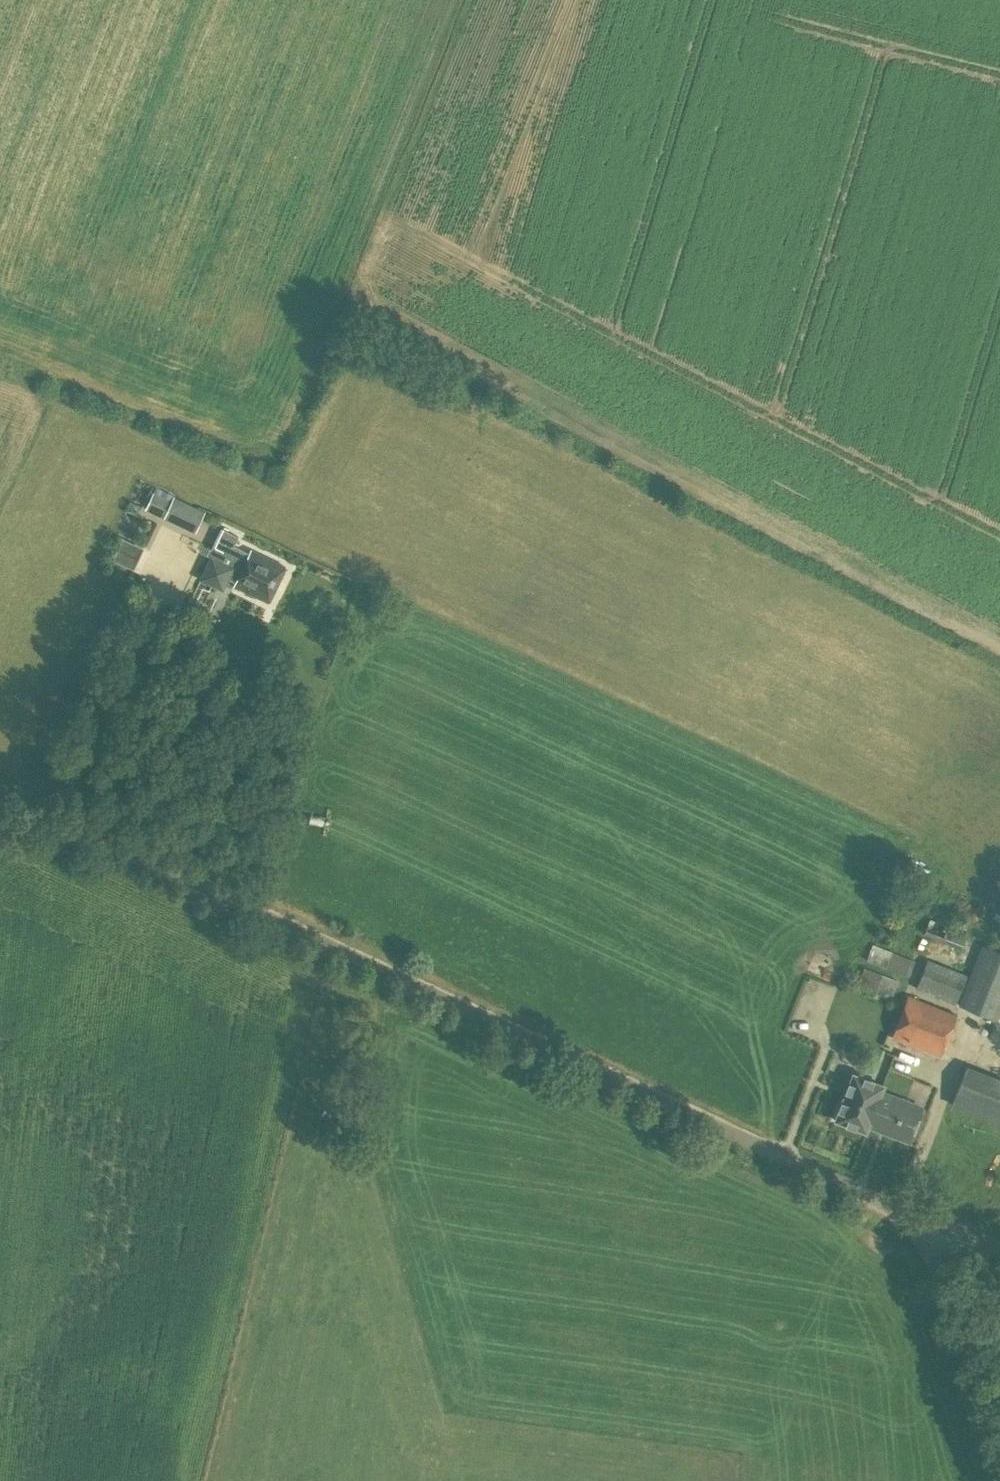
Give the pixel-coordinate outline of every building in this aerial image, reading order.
[(172,501),(154,492),(146,509),(195,533),(205,511),(174,496),(172,501)] [(237,535),(219,527),(210,549),(214,551),(211,557),(210,557),(198,582),(222,593),(228,580),(234,582),(233,585),(269,601),(285,565),(249,549),(248,551),(233,545),(237,535)] [(149,549),(141,566),(152,571),(160,554),(149,549)] [(960,949),(967,933),(930,918),(924,934),(960,949)] [(908,976),(914,960),(872,944),(866,960),(908,976)] [(999,1013),(999,952),(981,945),(958,1005),(997,1020),(999,1013)] [(955,1004),(966,975),(927,959),(915,988),(955,1004)] [(893,995),(898,981),(864,967),(856,987),(874,994),(876,989),(893,995)] [(940,1058),(957,1014),(908,995),(891,1038),(940,1058)] [(999,1119),(999,1070),(974,1061),(970,1074),(964,1072),(953,1103),(999,1119)] [(853,1074),(835,1121),(865,1132),(867,1126),(880,1092),(882,1085),(853,1074)] [(880,1092),(867,1126),(908,1141),(921,1108),(880,1092)]
